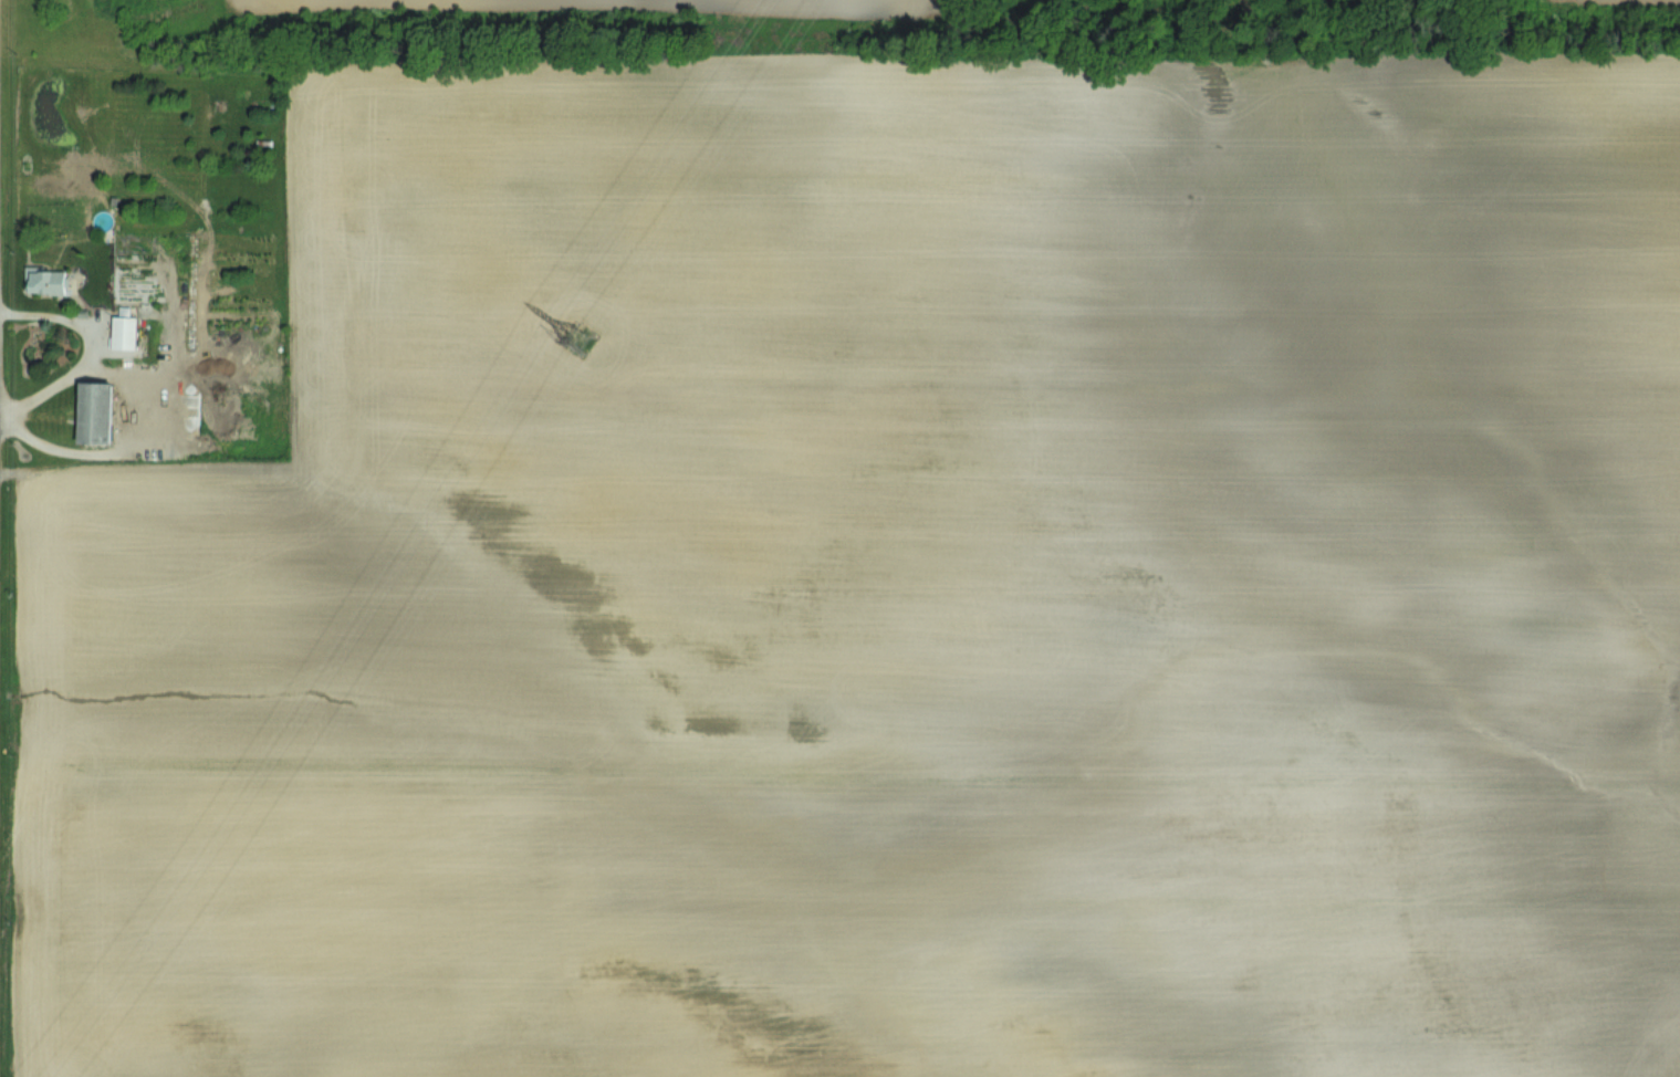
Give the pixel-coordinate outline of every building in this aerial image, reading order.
[(66,270),(46,270),(46,265),(25,265),(25,292),(66,293),(66,270)] [(112,348),(136,348),(137,316),(113,315),(112,348)] [(111,443),(113,382),(79,381),(78,442),(111,443)]
